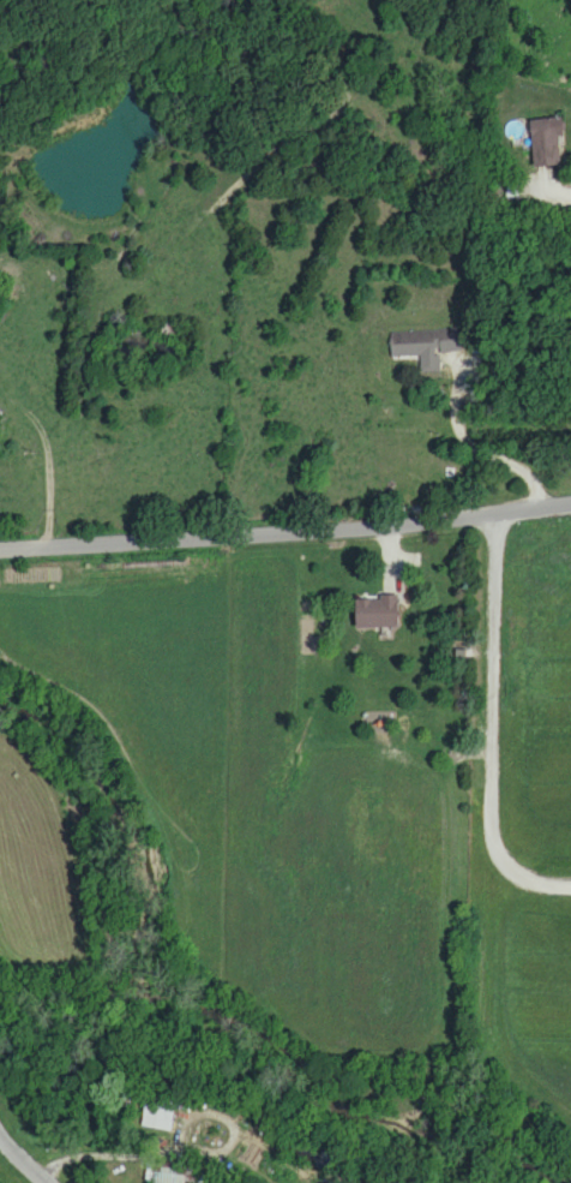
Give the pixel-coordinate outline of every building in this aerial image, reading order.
[(555,135),(562,134),(559,115),(526,120),(533,165),(559,162),(555,135)] [(420,355),(420,371),(439,370),(439,351),(459,351),(459,328),(390,330),(390,356),(420,355)] [(396,626),(396,593),(380,594),(380,598),(353,599),(354,626),(396,626)] [(160,1160),(159,1166),(146,1164),(143,1179),(152,1181),(152,1182),(185,1182),(190,1182),(194,1182),(197,1166),(160,1160)]
